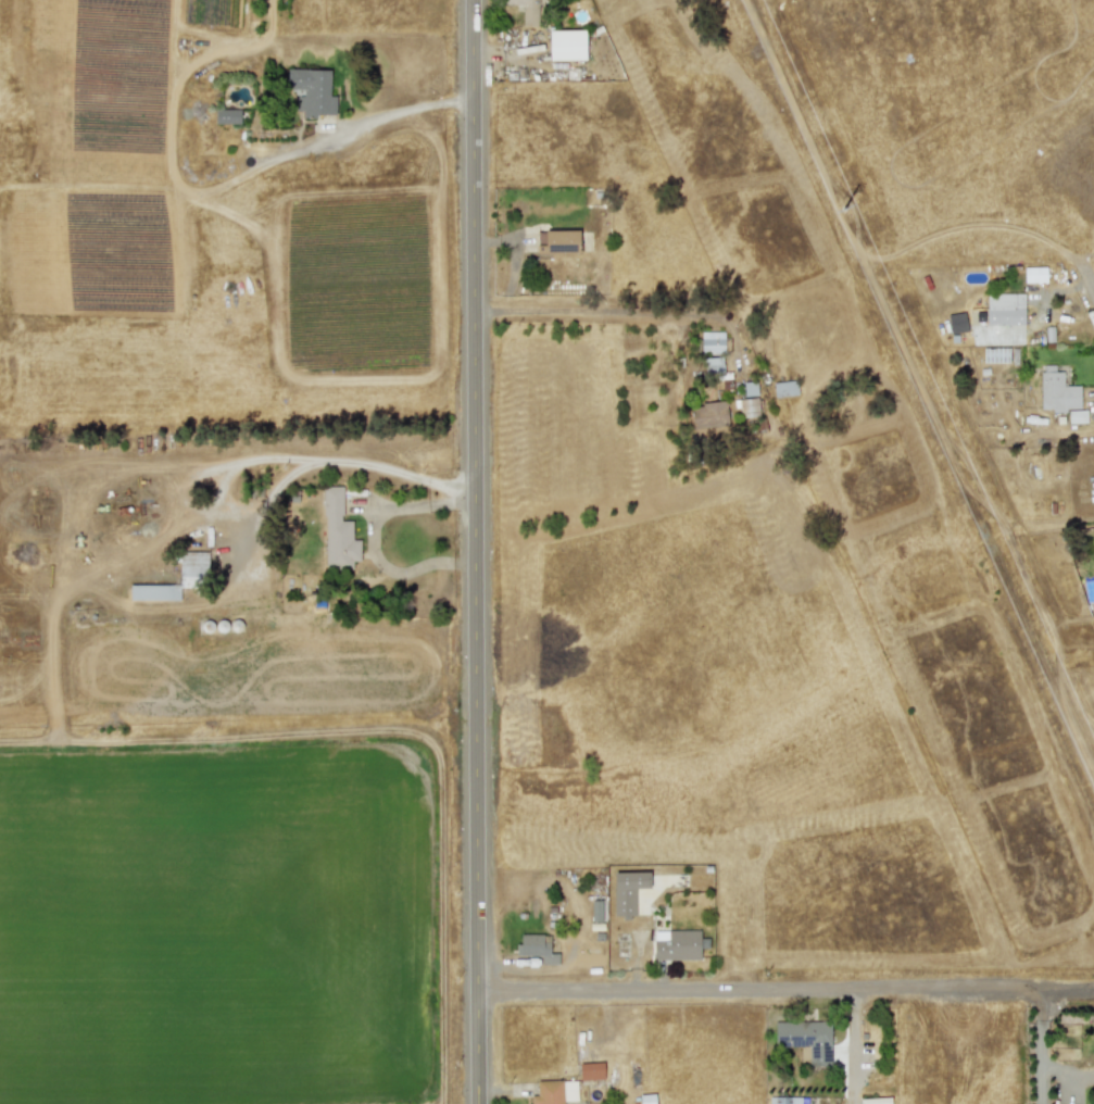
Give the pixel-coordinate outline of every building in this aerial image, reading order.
[(521,26),(537,27),(537,0),(503,0),(503,4),(521,5),(521,26)] [(548,30),(549,61),(584,60),(583,30),(548,30)] [(329,70),(286,70),(286,91),(295,91),(294,114),(335,115),(336,96),(328,96),(329,70)] [(239,110),(214,110),(214,124),(239,124),(239,110)] [(578,231),(537,230),(537,253),(578,253),(578,231)] [(1023,267),(1023,283),(1045,283),(1045,267),(1023,267)] [(985,325),(1023,325),(1023,294),(985,293),(985,325)] [(946,315),(951,334),(967,330),(963,312),(946,315)] [(700,333),(701,352),(724,352),(724,331),(700,333)] [(703,357),(704,373),(721,373),(721,357),(703,357)] [(1041,411),(1080,410),(1080,386),(1062,386),(1062,372),(1055,372),(1055,365),(1040,365),(1041,411)] [(772,382),(774,397),(797,396),(796,380),(772,382)] [(738,400),(740,418),(758,416),(756,398),(738,400)] [(691,429),(727,427),(726,402),(690,405),(691,429)] [(1067,423),(1085,423),(1085,411),(1067,411),(1067,423)] [(360,540),(351,539),(351,520),(341,520),(342,487),(324,487),(323,568),(351,568),(351,561),(360,561),(360,540)] [(206,552),(178,552),(179,585),(208,584),(206,552)] [(129,601),(179,600),(179,585),(129,586),(129,601)] [(634,917),(633,889),(649,888),(649,871),(613,873),(614,918),(634,917)] [(700,961),(700,949),(707,949),(707,939),(699,939),(700,931),(653,930),(652,959),(700,961)] [(515,956),(541,955),(541,965),(558,965),(558,953),(550,954),(549,934),(519,934),(519,943),(515,943),(515,956)] [(800,1047),(799,1065),(829,1066),(830,1023),(775,1020),(774,1046),(800,1047)] [(602,1063),(578,1064),(579,1080),(603,1079),(602,1063)] [(536,1080),(536,1095),(530,1095),(530,1103),(563,1103),(563,1080),(536,1080)] [(563,1082),(564,1102),(577,1101),(576,1081),(563,1082)] [(640,1103),(654,1103),(654,1094),(640,1094),(640,1103)]
